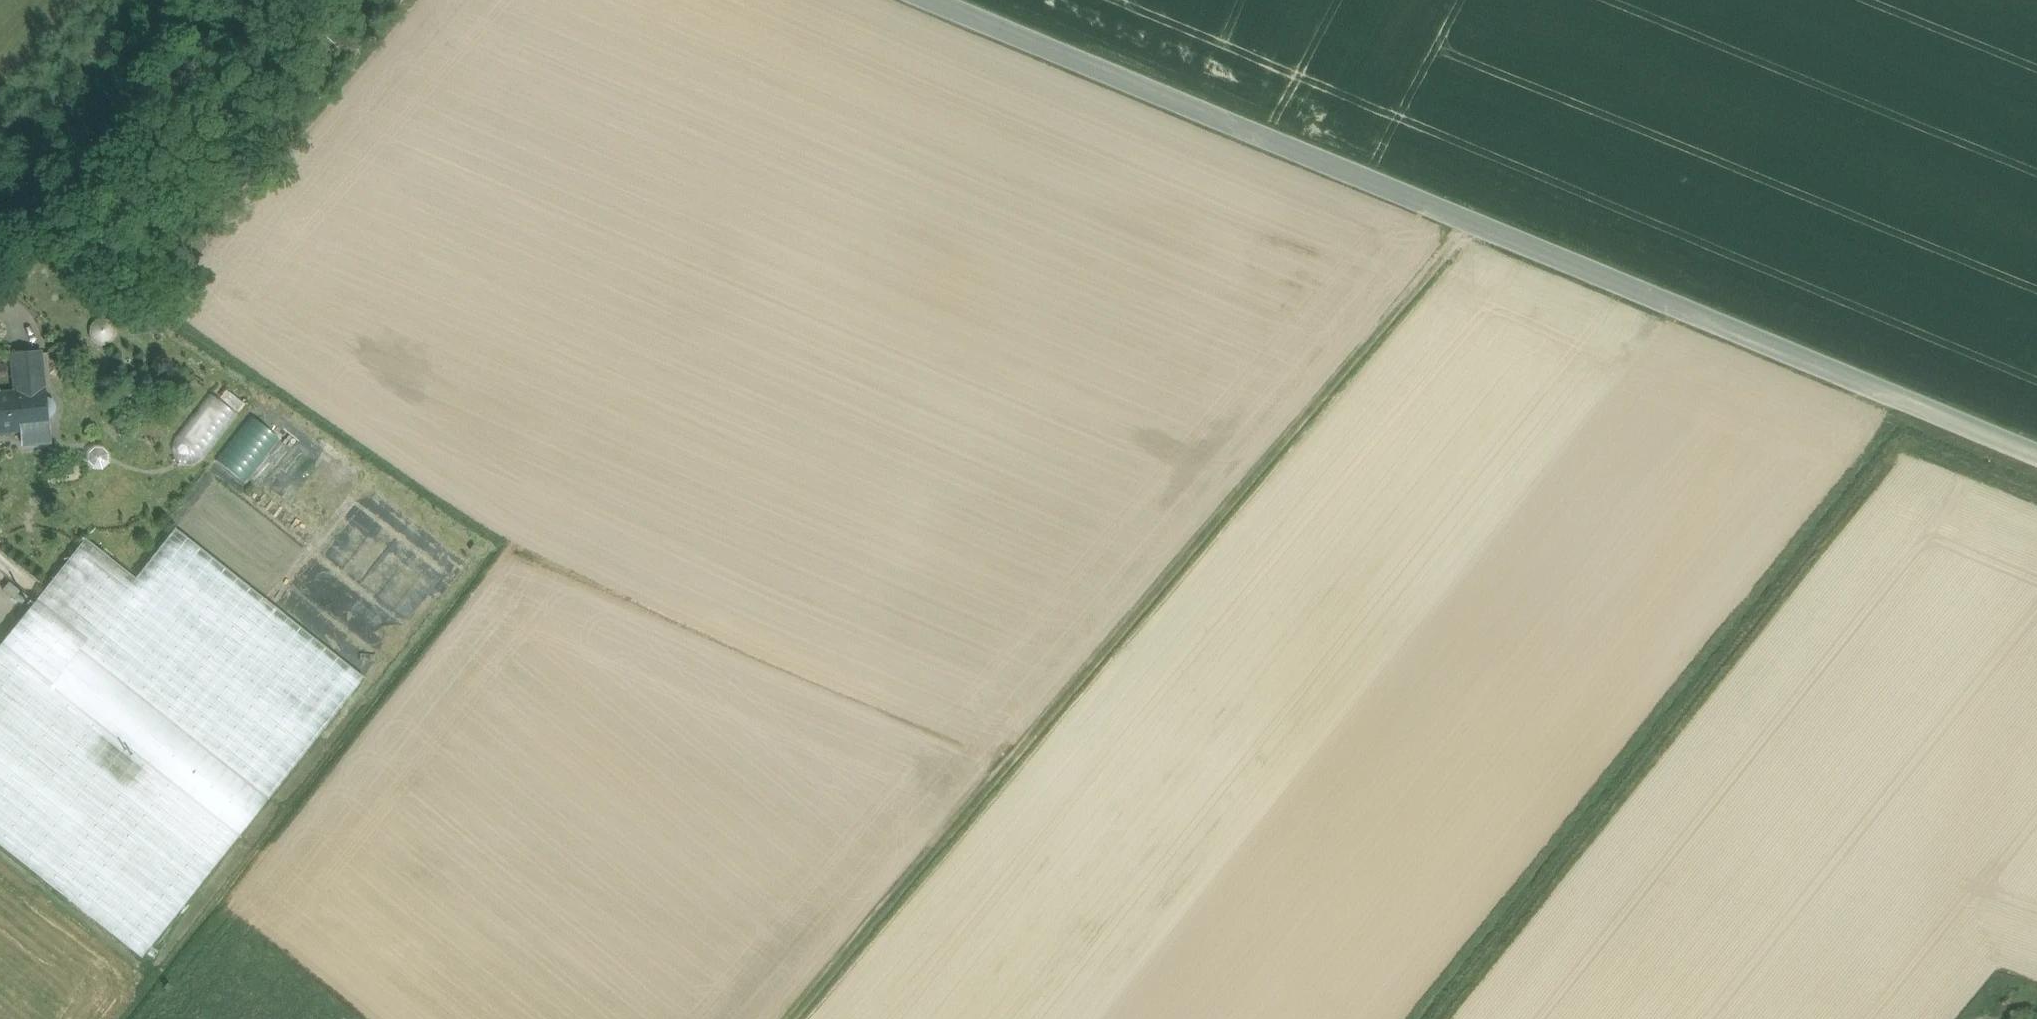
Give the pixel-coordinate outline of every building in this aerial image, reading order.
[(0,394),(0,432),(22,430),(21,428),(47,425),(47,419),(50,417),(53,415),(55,411),(55,407),(54,404),(52,401),(48,399),(45,398),(40,353),(12,356),(16,392),(0,394)] [(212,401),(179,442),(202,460),(234,419),(212,401)] [(214,460),(245,482),(277,436),(247,415),(214,460)] [(175,529),(136,579),(86,539),(37,600),(88,640),(51,686),(240,836),(364,678),(175,529)] [(0,647),(0,648),(51,686),(88,640),(37,600),(0,647)] [(51,686),(0,648),(0,845),(142,958),(240,836),(51,686)]
